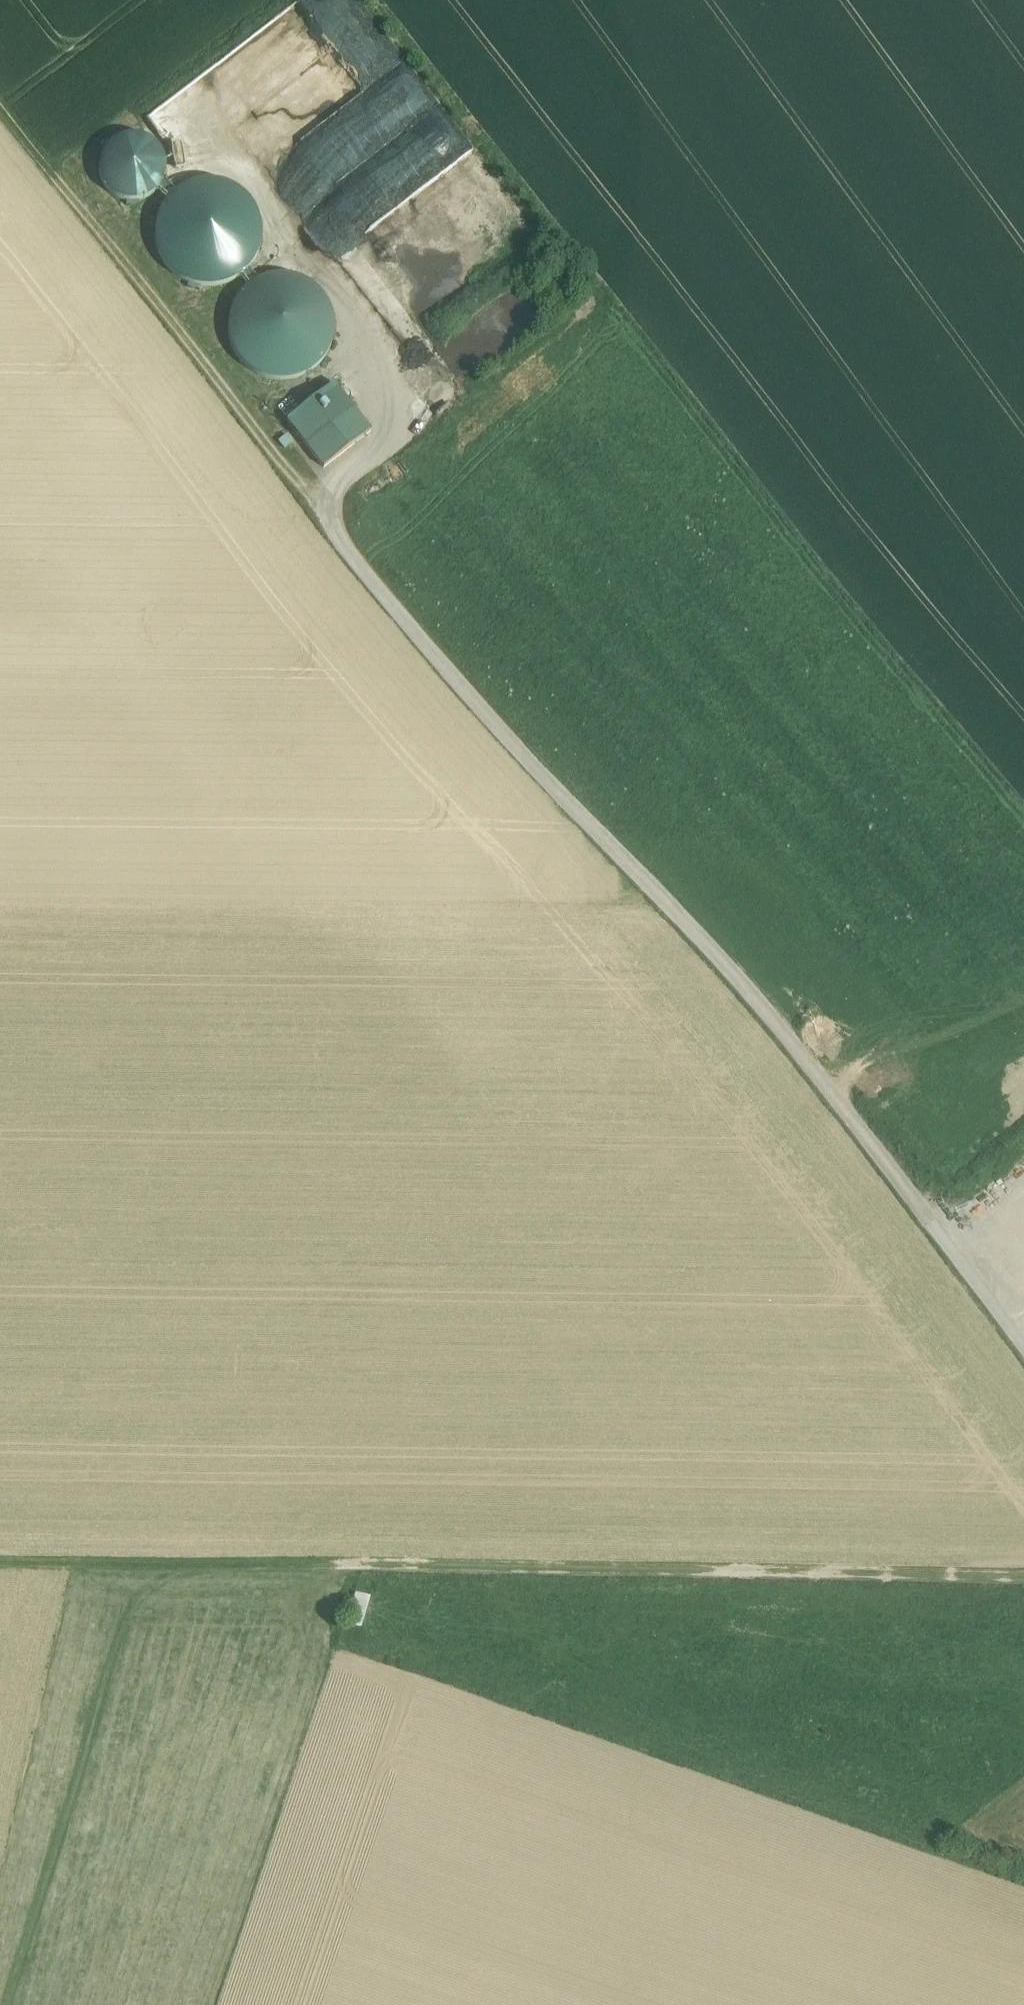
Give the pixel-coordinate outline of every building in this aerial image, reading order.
[(348,58),(314,82),(333,108),(357,91),(343,73),(353,65),(348,58)] [(280,92),(277,85),(204,86),(147,115),(156,134),(165,134),(169,142),(181,142),(280,92)] [(287,109),(240,117),(246,150),(293,143),(287,109)] [(116,198),(126,201),(126,206),(139,206),(139,201),(146,199),(155,193),(161,185),(165,175),(165,164),(162,154),(156,146),(148,139),(138,136),(128,136),(118,138),(109,144),(103,153),(99,162),(99,173),(102,183),(108,192),(116,198)] [(173,275),(188,283),(187,288),(199,292),(201,287),(218,286),(233,280),(246,270),(255,257),(260,242),(260,226),(256,211),(247,198),(235,188),(220,182),(204,180),(188,184),(174,191),(163,203),(156,217),(154,233),(156,249),(163,263),(173,275)] [(332,342),(334,327),(332,312),(325,299),(315,287),(302,279),(288,275),(273,275),(258,280),(246,288),(236,300),(230,313),(228,328),(230,343),(236,357),(246,368),(259,376),(274,380),(289,380),(303,376),(316,368),(326,356),(332,342)] [(334,385),(286,421),(323,469),(371,432),(334,385)] [(369,1602),(355,1597),(344,1628),(358,1633),(369,1602)]
